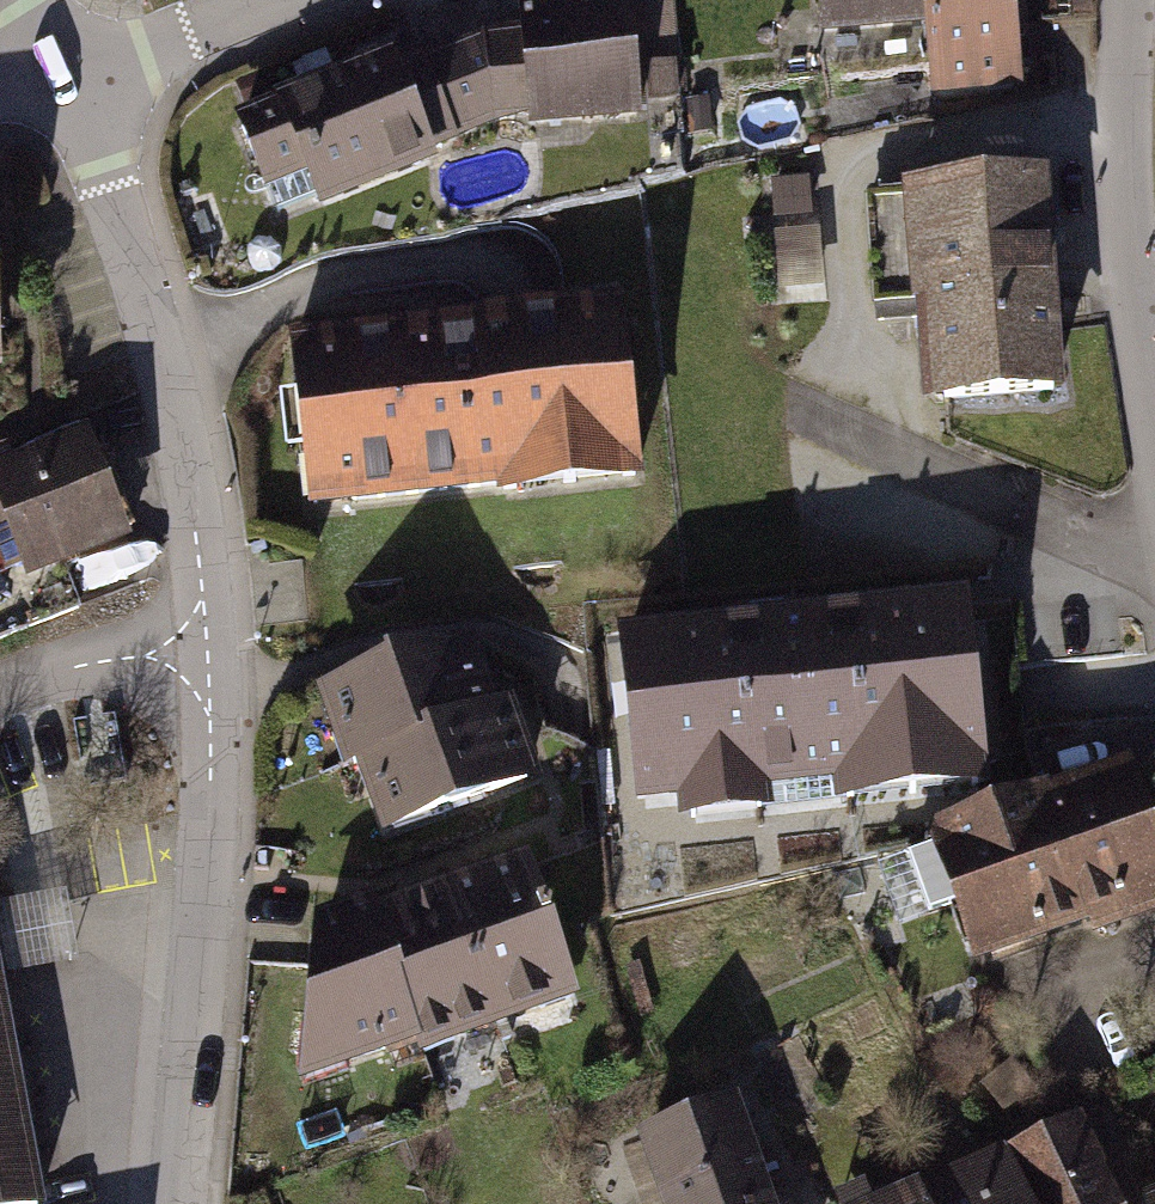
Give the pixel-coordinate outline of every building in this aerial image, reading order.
[(674,63),(669,0),(664,0),(630,2),(634,66),(674,63)] [(937,0),(827,0),(828,14),(883,10),(884,20),(938,15),(937,0)] [(938,15),(945,93),(1016,86),(1012,36),(1030,35),(1027,0),(937,0),(938,15)] [(526,10),(527,31),(533,110),(586,107),(587,115),(638,111),(634,66),(630,2),(526,10)] [(486,37),(429,59),(460,132),(499,115),(533,110),(527,31),(486,37)] [(394,56),(240,118),(269,190),(311,173),(323,201),(435,156),(394,56)] [(674,63),(648,66),(653,131),(679,129),(674,63)] [(940,399),(1051,389),(1034,187),(1047,186),(1046,176),(913,187),(914,193),(870,197),(879,304),(918,300),(917,293),(931,292),(940,399)] [(788,289),(833,286),(829,226),(783,229),(788,289)] [(627,478),(611,303),(293,331),(310,507),(627,478)] [(0,469),(0,493),(27,564),(0,574),(0,641),(82,609),(64,564),(128,539),(87,435),(0,469)] [(968,595),(628,632),(646,797),(987,760),(985,742),(968,595)] [(329,696),(354,766),(500,714),(479,658),(400,663),(402,670),(329,696)] [(367,761),(392,832),(538,780),(531,760),(513,710),(367,761)] [(910,855),(931,914),(965,902),(982,951),(1120,903),(1154,890),(1154,827),(1137,775),(1050,805),(954,839),(910,855)] [(503,1022),(578,995),(552,920),(557,918),(558,908),(552,903),(547,905),(530,858),(455,884),(503,1022)] [(428,1048),(503,1022),(455,884),(380,911),(428,1048)] [(356,1061),(424,1038),(376,900),(332,915),(335,925),(321,930),(319,978),(317,1027),(310,1027),(307,1068),(311,1082),(358,1067),(356,1061)] [(39,1202),(0,988),(0,1203),(30,1203),(39,1202)] [(646,1134),(671,1203),(770,1203),(734,1103),(646,1134)] [(1015,1151),(1039,1203),(1120,1203),(1081,1121),(1015,1151)] [(933,1188),(940,1203),(1039,1203),(1015,1151),(933,1188)] [(897,1203),(940,1203),(933,1188),(897,1203)]
